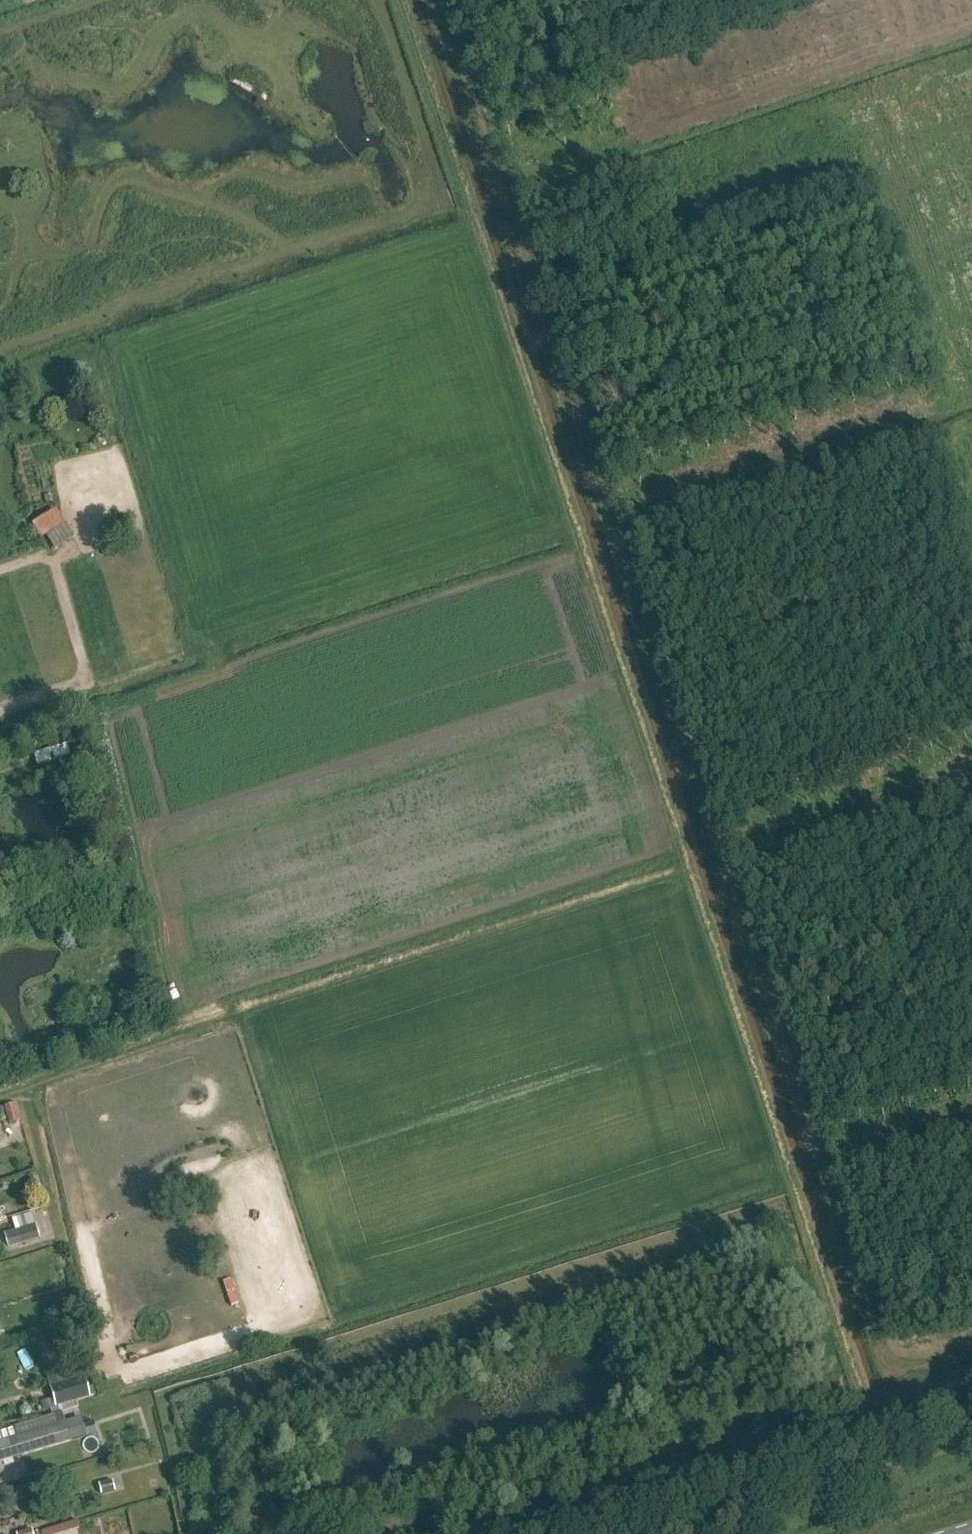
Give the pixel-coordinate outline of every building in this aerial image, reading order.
[(56,509),(32,524),(40,537),(45,534),(56,550),(74,538),(64,522),(56,509)] [(21,1121),(17,1104),(4,1107),(8,1124),(21,1121)] [(15,1230),(20,1245),(40,1240),(35,1225),(15,1230)] [(84,1377),(50,1387),(56,1410),(91,1400),(84,1377)] [(0,1443),(0,1464),(70,1442),(86,1437),(80,1418),(64,1423),(0,1443)] [(85,1424),(83,1425),(84,1429),(87,1437),(97,1433),(93,1421),(85,1424)] [(112,1481),(98,1484),(101,1495),(115,1492),(112,1481)] [(25,1487),(13,1490),(16,1502),(28,1498),(25,1487)] [(42,1532),(43,1533),(64,1533),(81,1530),(78,1521),(42,1532)]
